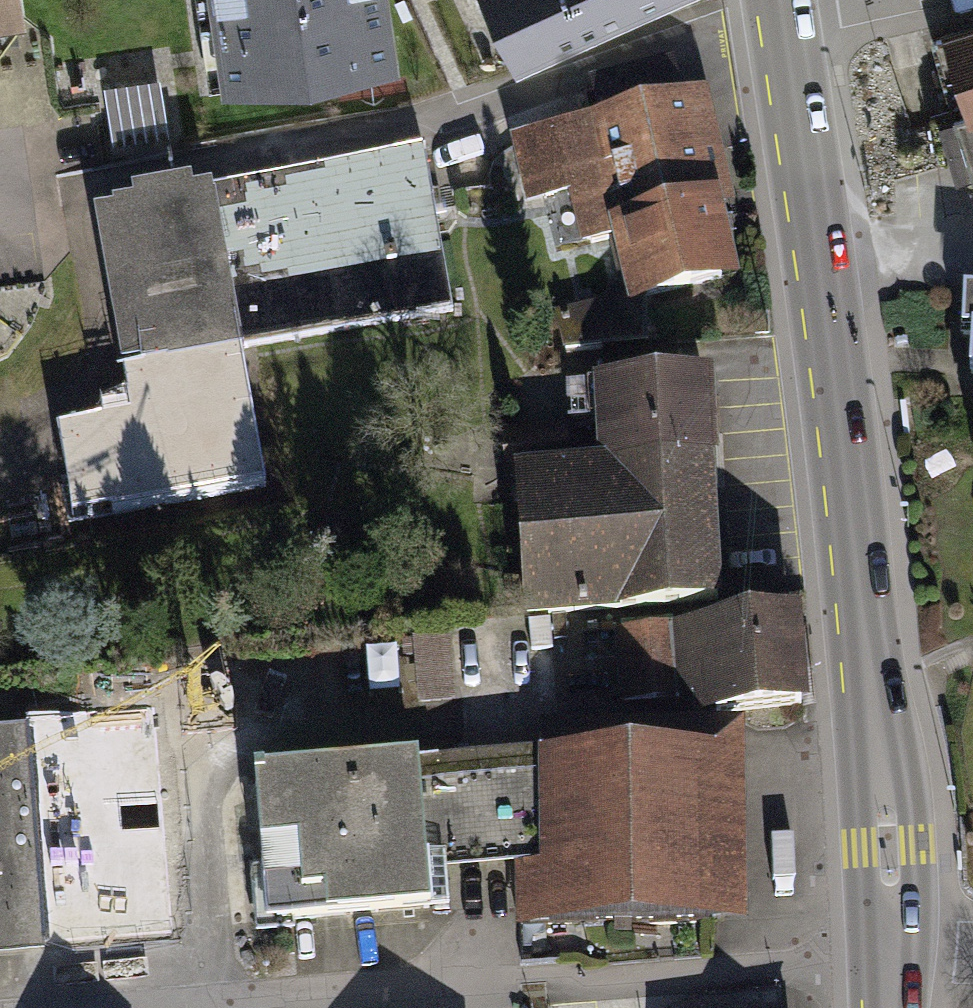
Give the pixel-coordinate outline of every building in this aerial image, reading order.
[(18,16),(16,0),(0,0),(0,39),(18,16)] [(228,89),(392,66),(383,0),(215,0),(228,89)] [(516,63),(653,0),(487,0),(516,63)] [(932,41),(972,178),(972,29),(932,41)] [(601,122),(529,141),(543,198),(575,190),(588,240),(611,236),(627,231),(642,297),(646,296),(722,278),(705,211),(680,108),(671,70),(595,89),(601,122)] [(708,102),(680,108),(705,211),(733,204),(708,102)] [(424,148),(212,185),(241,349),(453,310),(424,148)] [(113,204),(142,367),(241,349),(212,185),(113,204)] [(642,297),(627,231),(611,236),(619,275),(618,285),(614,293),(608,300),(600,303),(557,314),(564,353),(648,346),(646,296),(642,297)] [(965,295),(964,335),(972,335),(971,375),(972,375),(972,295),(965,295)] [(150,410),(96,420),(112,513),(266,486),(241,349),(142,367),(150,410)] [(705,380),(571,388),(572,422),(606,420),(608,466),(567,468),(575,610),(717,602),(705,380)] [(88,518),(112,513),(96,420),(71,424),(88,518)] [(562,466),(559,429),(510,436),(512,472),(562,466)] [(575,610),(567,468),(518,472),(527,614),(575,610)] [(792,613),(707,621),(712,671),(716,712),(801,704),(792,613)] [(712,671),(707,621),(618,629),(623,699),(679,695),(677,674),(712,671)] [(458,634),(364,639),(370,741),(464,736),(458,634)] [(677,674),(679,695),(702,710),(716,712),(712,671),(677,674)] [(0,733),(0,942),(43,939),(42,941),(171,930),(153,706),(25,716),(25,731),(0,733)] [(552,724),(553,763),(706,761),(708,922),(746,921),(743,723),(552,724)] [(545,751),(256,773),(263,868),(263,869),(273,869),(277,919),(294,918),(429,907),(425,858),(445,856),(517,851),(518,868),(554,865),(545,751)] [(706,761),(553,763),(554,865),(518,868),(518,924),(708,922),(706,761)] [(449,906),(445,856),(425,858),(429,907),(449,906)] [(295,929),(294,918),(277,919),(273,869),(263,869),(263,868),(251,869),(256,933),(295,929)]
